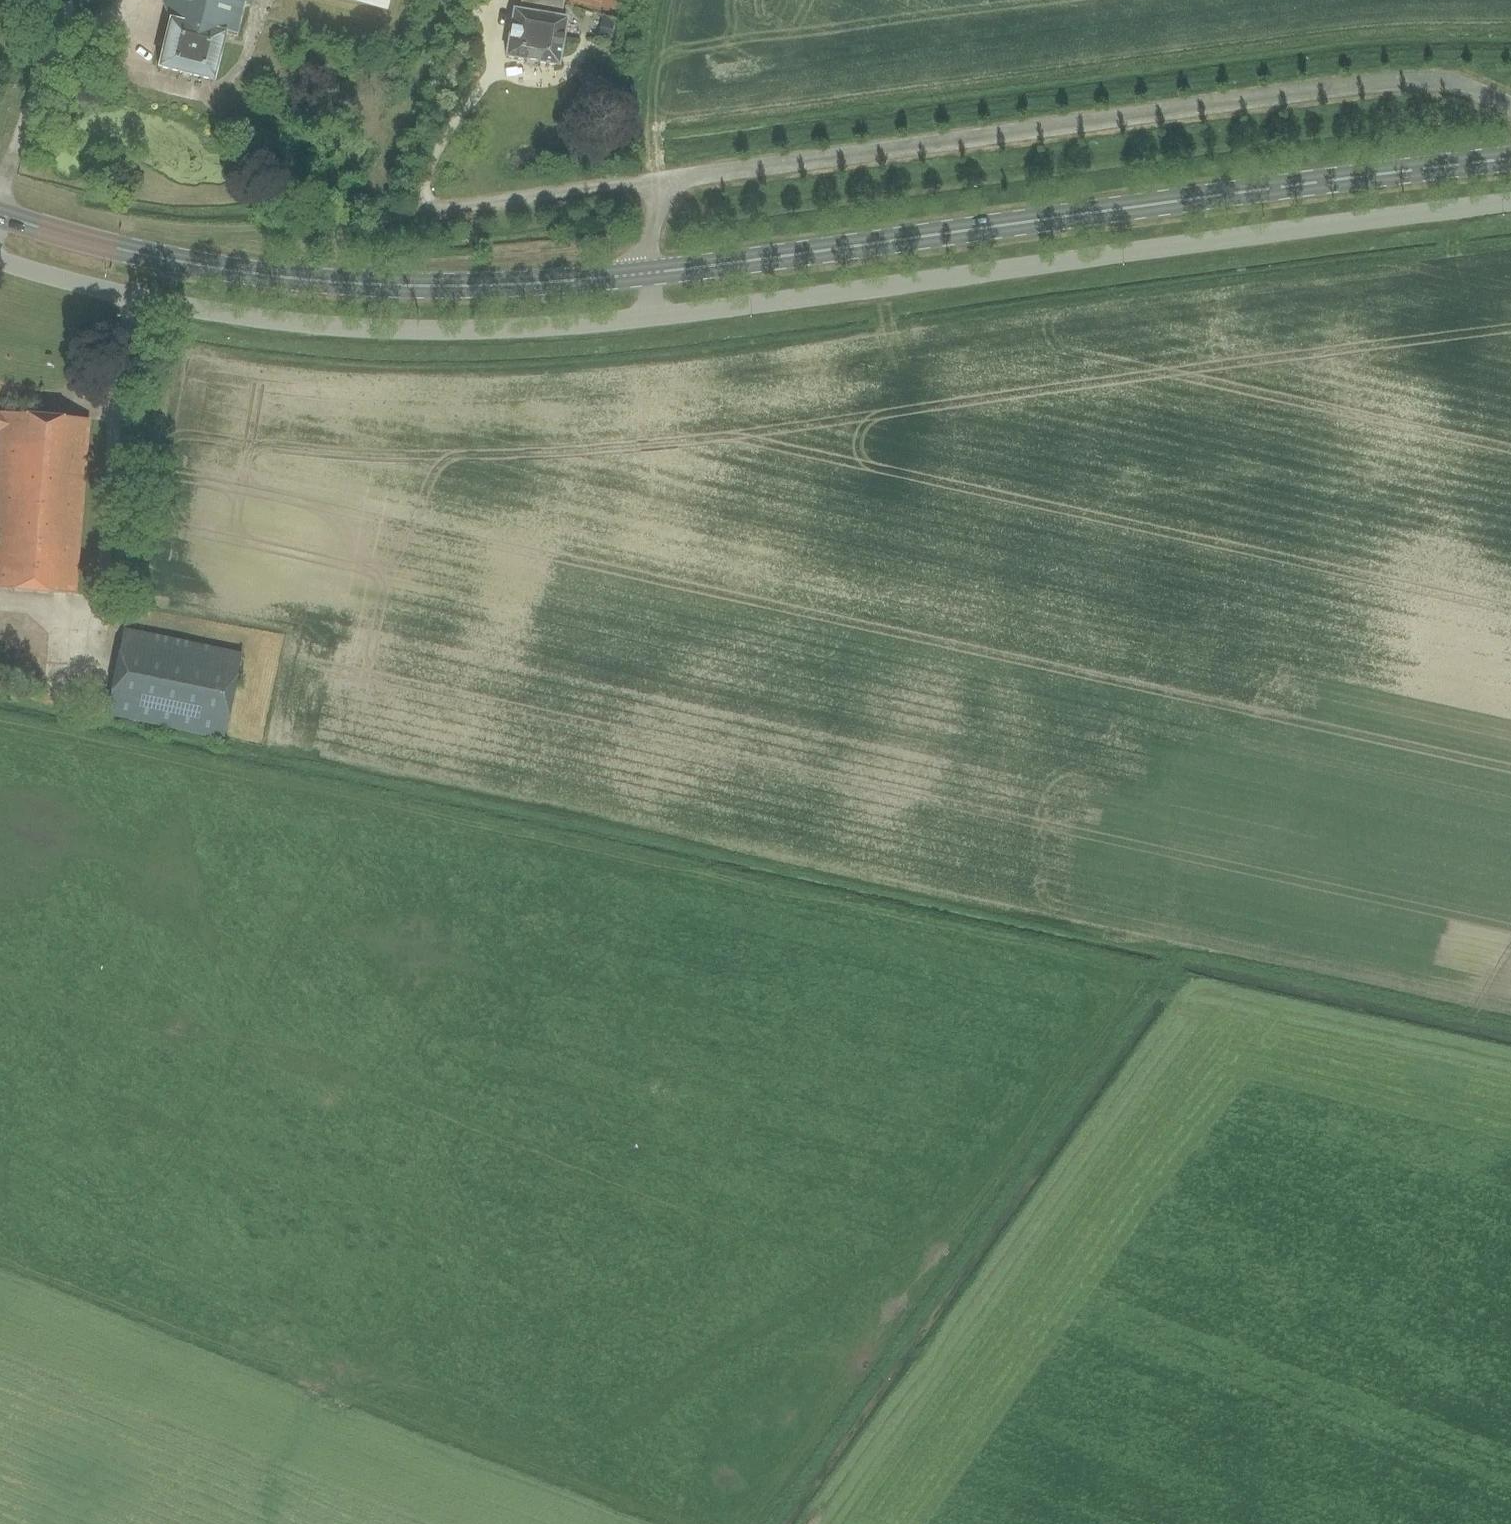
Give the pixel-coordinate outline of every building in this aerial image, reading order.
[(167,16),(165,24),(167,24),(157,67),(212,80),(223,34),(236,37),(244,4),(251,6),(252,0),(160,0),(167,16)] [(392,0),(346,0),(389,11),(392,0)] [(566,19),(560,17),(563,2),(552,0),(521,0),(519,10),(512,9),(503,56),(558,66),(566,19)] [(618,22),(604,18),(598,37),(612,41),(618,22)] [(89,419),(1,412),(1,414),(0,414),(0,587),(76,593),(89,419)] [(224,737),(242,652),(123,627),(105,712),(224,737)]
